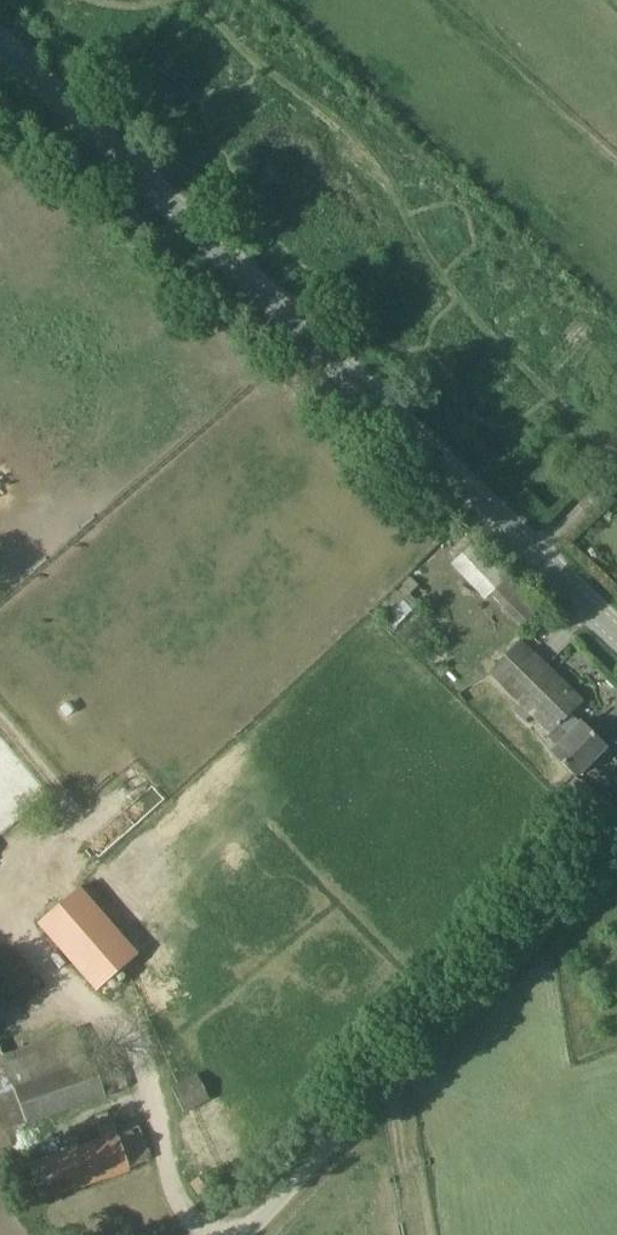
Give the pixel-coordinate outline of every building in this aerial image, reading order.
[(483,549),(460,572),(486,598),(490,594),(525,629),(542,613),(522,593),(524,591),(509,576),(483,549)] [(411,577),(376,612),(394,631),(421,604),(411,594),(419,586),(411,577)] [(605,747),(571,714),(583,703),(520,640),(489,671),(552,732),(542,742),(576,777),(605,747)] [(616,732),(616,709),(605,719),(616,732)] [(139,955),(80,888),(40,923),(99,990),(139,955)] [(90,1062),(75,1016),(0,1044),(0,1093),(90,1062)] [(131,1087),(118,1052),(90,1062),(0,1093),(0,1126),(2,1132),(131,1087)] [(185,1112),(211,1099),(199,1075),(173,1088),(185,1112)] [(120,1134),(117,1125),(100,1131),(103,1140),(30,1164),(41,1200),(113,1175),(152,1160),(140,1127),(120,1134)] [(206,1172),(193,1182),(202,1194),(205,1191),(211,1199),(217,1194),(211,1187),(215,1184),(206,1172)]
